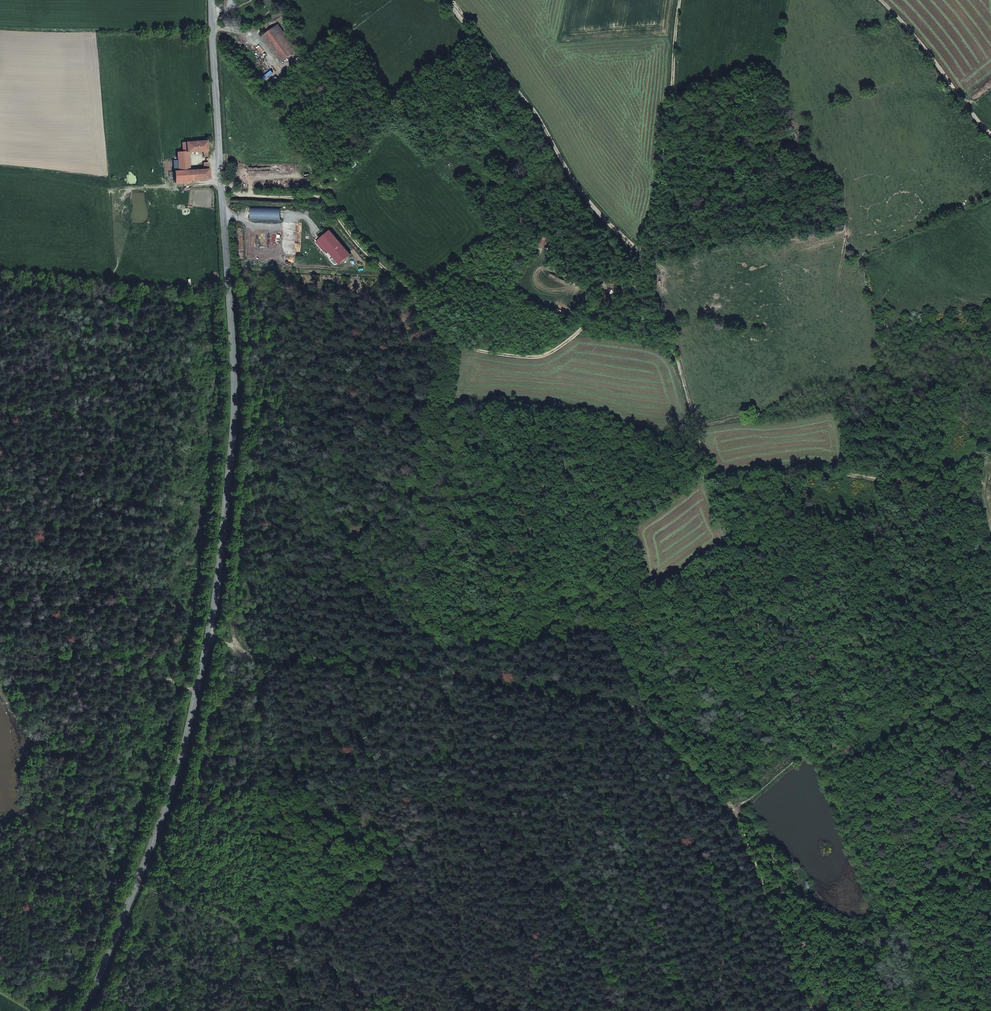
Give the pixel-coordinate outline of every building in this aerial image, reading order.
[(285,9),(283,10),(301,35),(303,34),(285,9)] [(301,35),(283,10),(279,13),(268,20),(272,26),(274,24),(289,44),(301,35)] [(274,24),(272,26),(286,46),(289,44),(274,24)] [(184,138),(185,157),(193,156),(191,138),(188,138),(184,138)] [(185,157),(180,157),(181,170),(197,168),(197,165),(216,163),(213,146),(209,146),(210,154),(193,156),(185,157)] [(332,228),(317,241),(325,251),(329,248),(342,263),(354,253),(332,228)]
